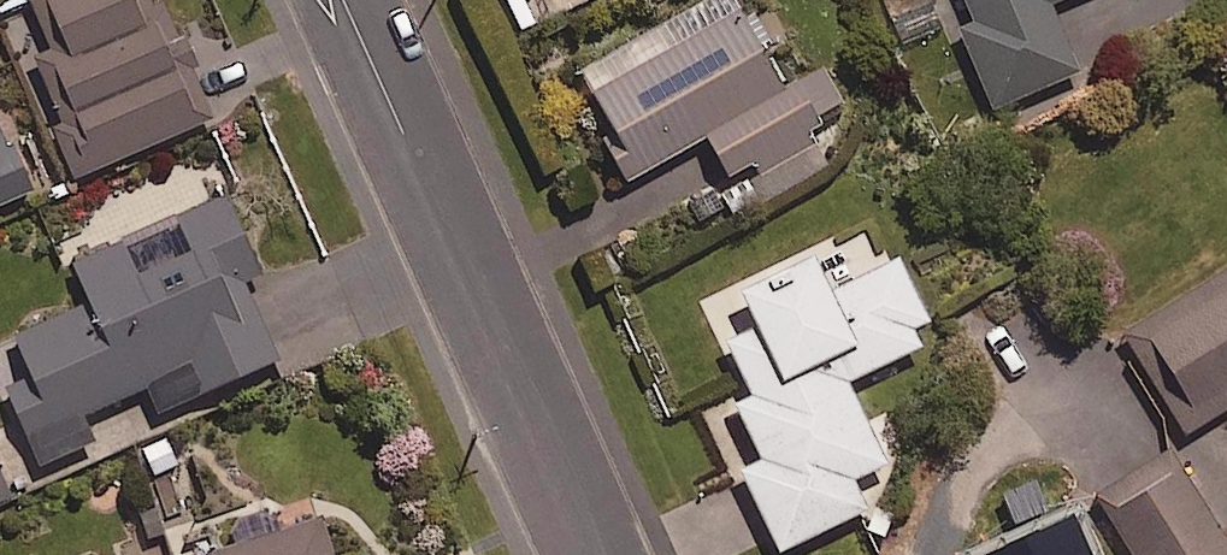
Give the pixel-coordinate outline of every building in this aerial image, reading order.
[(155,0),(33,0),(55,57),(41,62),(60,110),(52,113),(74,171),(212,119),(189,61),(180,64),(155,0)] [(743,0),(692,0),(579,64),(614,127),(602,134),(627,178),(707,133),(729,173),(749,162),(767,195),(827,161),(805,121),(838,102),(816,64),(788,80),(743,0)] [(975,19),(960,26),(994,105),(1080,68),(1050,1),(1052,0),(967,0),(975,19)] [(0,131),(0,201),(26,190),(0,131)] [(72,257),(90,297),(12,330),(29,369),(1,381),(36,464),(92,440),(81,413),(148,385),(157,407),(277,357),(284,373),(361,340),(325,255),(264,281),(227,192),(72,257)] [(880,260),(866,231),(839,244),(835,238),(704,303),(748,392),(736,398),(764,456),(741,467),(780,547),(865,505),(852,476),(887,459),(847,377),(922,341),(913,323),(928,315),(897,252),(880,260)] [(1126,334),(1188,430),(1226,404),(1226,269),(1126,334)] [(15,423),(0,429),(0,501),(41,483),(15,423)] [(1107,507),(1136,554),(1226,554),(1226,543),(1179,464),(1107,507)] [(317,502),(207,537),(212,554),(334,554),(317,502)]
